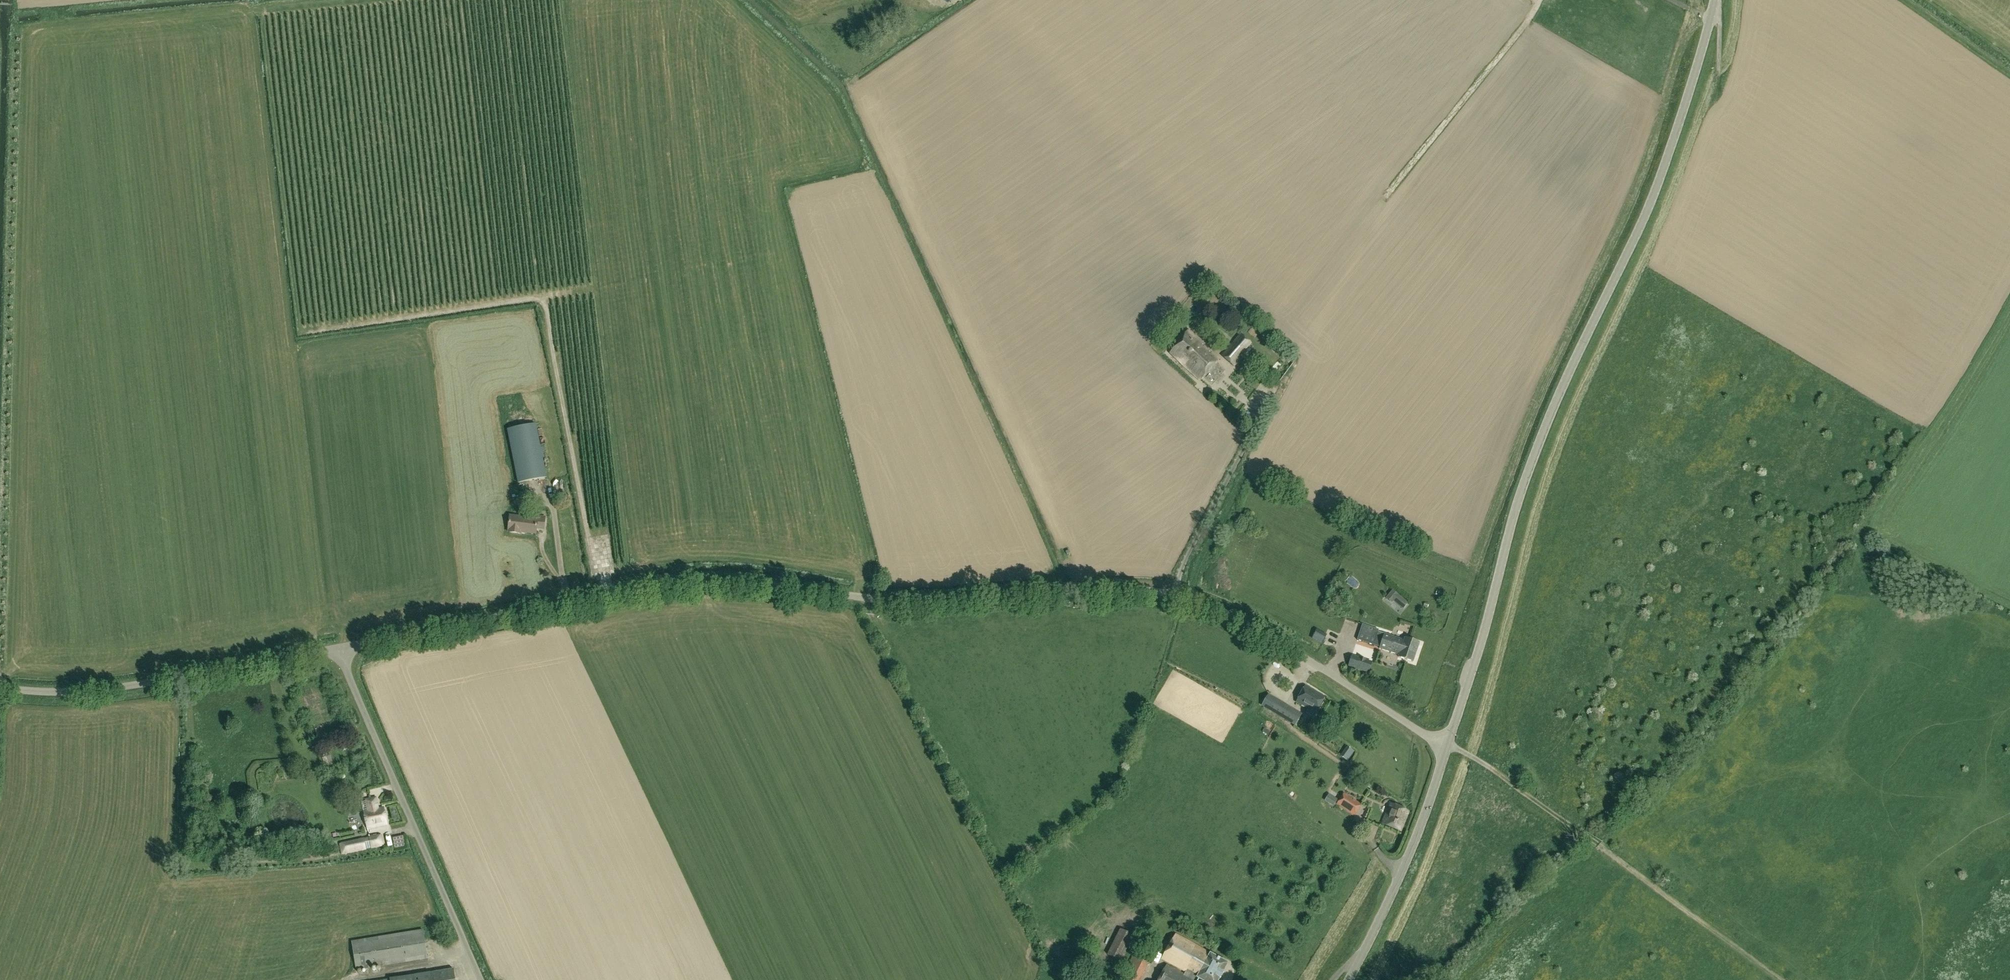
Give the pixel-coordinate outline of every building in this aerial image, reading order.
[(1199,381),(1219,359),(1213,353),(1203,343),(1188,331),(1170,353),(1199,381)] [(1248,352),(1246,351),(1252,344),(1241,333),(1235,341),(1221,356),(1234,368),(1248,352)] [(518,484),(546,478),(536,424),(507,429),(518,484)] [(521,534),(521,533),(536,534),(537,529),(543,530),(545,518),(538,517),(538,519),(510,516),(508,533),(521,534)] [(1399,604),(1403,607),(1407,602),(1404,599),(1399,604)] [(1357,640),(1380,647),(1379,649),(1398,656),(1398,657),(1413,662),(1419,643),(1405,638),(1404,640),(1384,634),(1378,632),(1379,630),(1362,624),(1357,640)] [(1327,635),(1317,629),(1312,638),(1322,644),(1327,635)] [(1372,661),(1352,655),(1348,666),(1368,672),(1372,661)] [(1296,703),(1308,710),(1306,713),(1313,717),(1325,697),(1305,686),(1296,703)] [(1268,700),(1264,707),(1295,725),(1299,718),(1268,700)] [(1338,799),(1329,793),(1324,801),(1333,806),(1338,799)] [(1344,793),(1337,804),(1354,816),(1361,804),(1344,793)] [(367,824),(368,829),(387,825),(384,808),(379,809),(377,798),(366,800),(368,811),(364,811),(366,824),(367,824)] [(1382,823),(1401,831),(1409,811),(1390,804),(1382,823)] [(371,849),(385,846),(382,834),(368,837),(371,849)] [(363,838),(339,844),(342,856),(366,850),(363,838)] [(428,959),(423,930),(352,942),(356,970),(428,959)] [(1112,953),(1122,959),(1134,940),(1124,934),(1112,953)] [(1175,935),(1162,959),(1185,972),(1184,975),(1167,965),(1159,979),(1198,979),(1200,979),(1218,979),(1219,978),(1220,979),(1223,973),(1222,973),(1228,964),(1175,935)] [(1121,978),(1124,979),(1140,979),(1154,953),(1138,945),(1121,978)] [(454,969),(431,973),(416,975),(384,979),(455,979),(454,969)]
